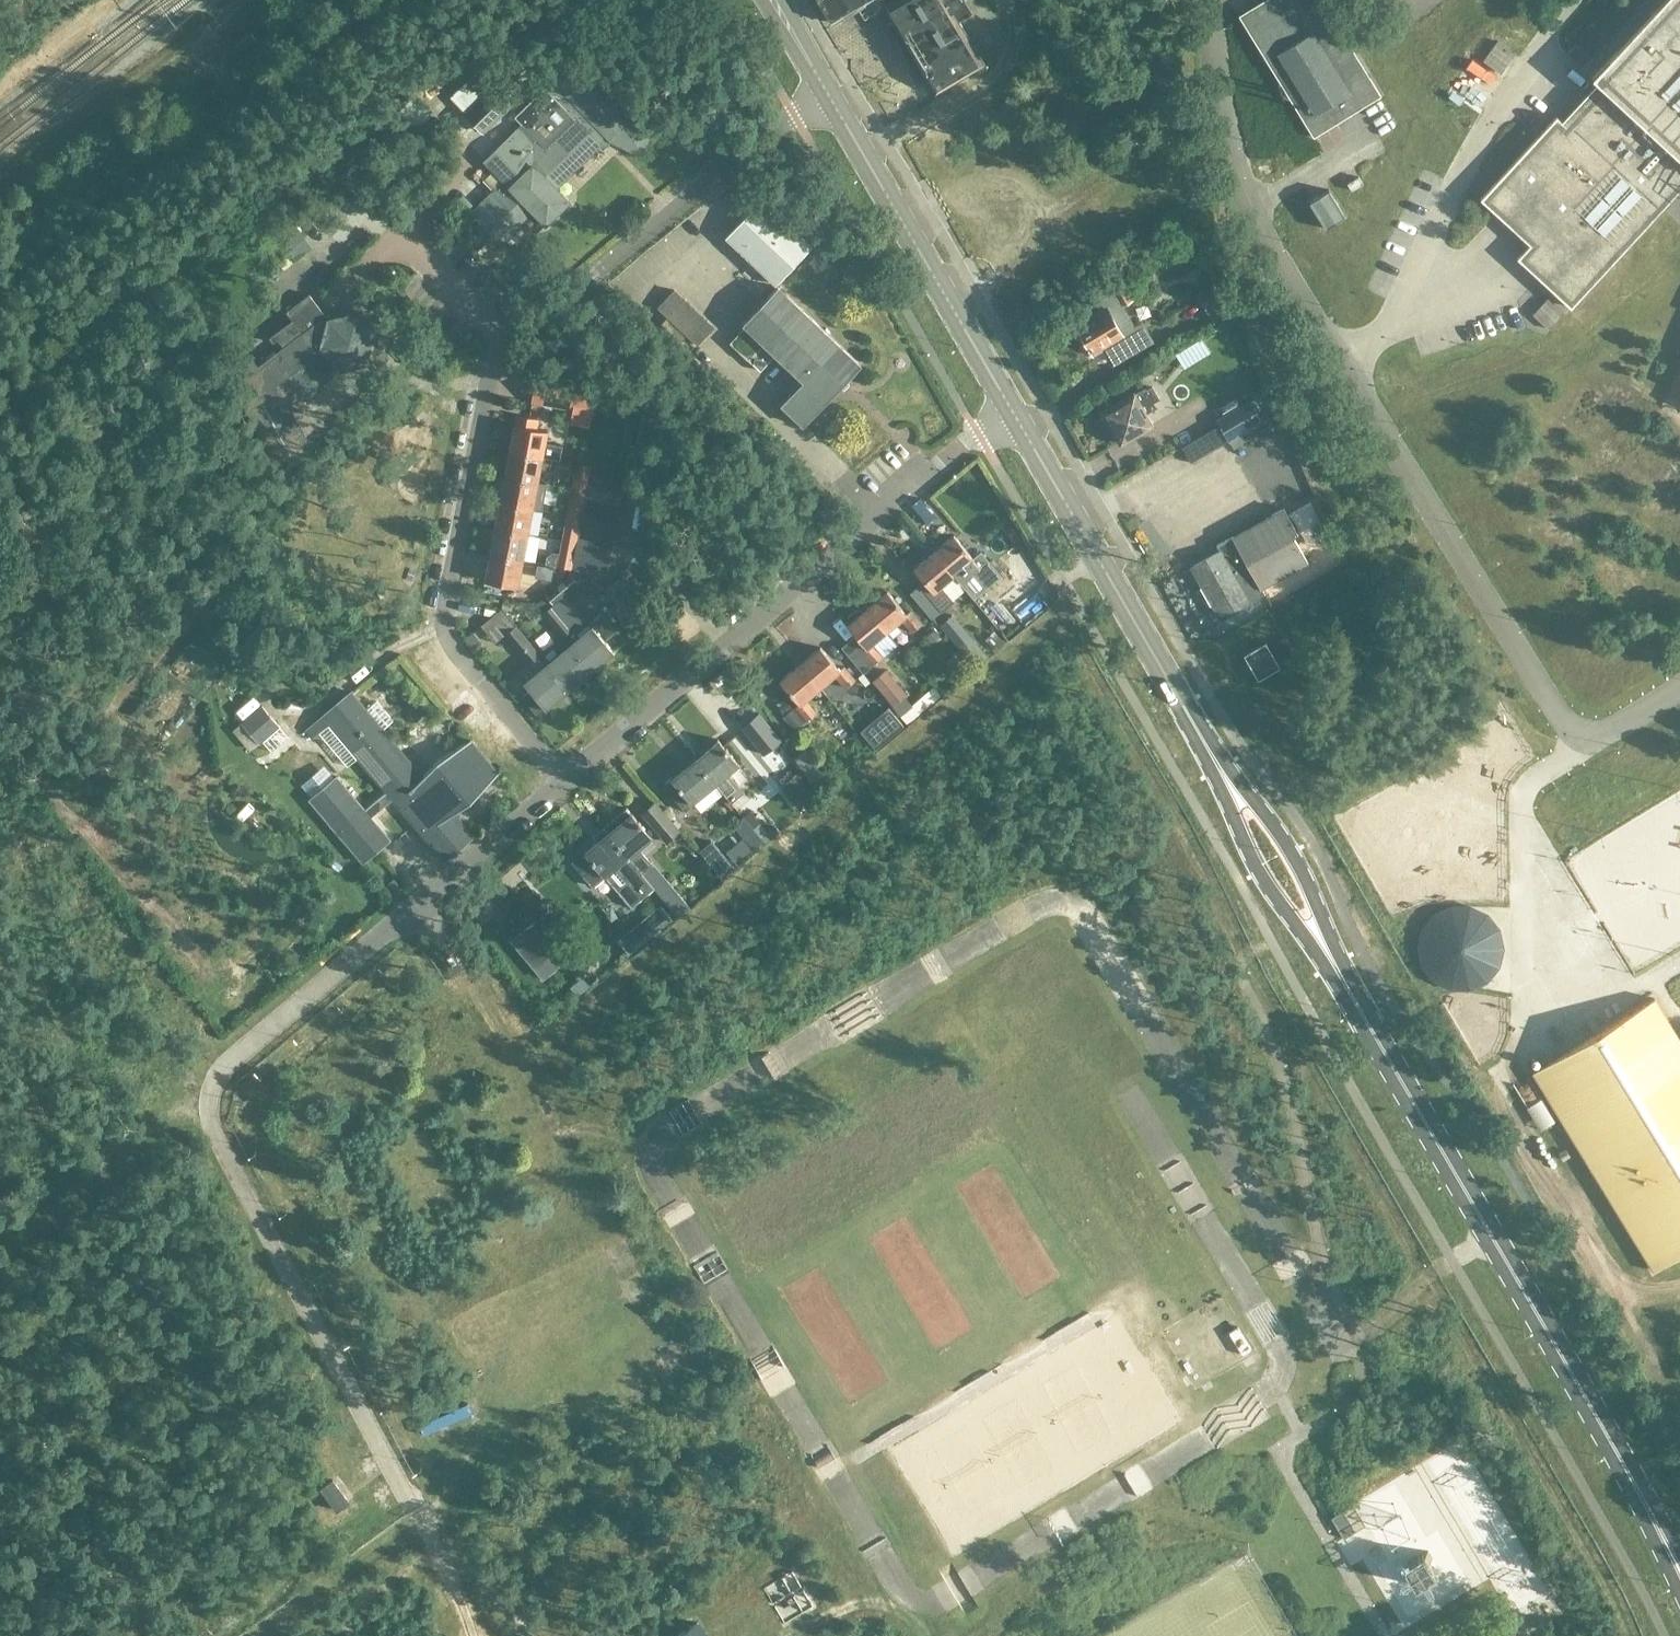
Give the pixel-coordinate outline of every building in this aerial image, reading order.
[(833,24),(873,0),(819,0),(833,24)] [(888,6),(887,7),(936,92),(970,73),(971,75),(985,67),(958,20),(972,12),(965,0),(885,0),(888,6)] [(1323,0),(1266,0),(1241,15),(1240,14),(1239,15),(1267,60),(1268,60),(1291,97),(1304,119),(1303,120),(1314,137),(1381,95),(1371,78),(1370,79),(1334,20),(1335,20),(1323,0)] [(1538,137),(1481,198),(1530,244),(1518,258),(1533,272),(1536,268),(1542,274),(1539,278),(1571,307),(1679,189),(1679,0),(1663,0),(1592,77),(1606,90),(1571,128),(1557,116),(1538,137)] [(523,125),(486,161),(505,181),(473,212),(501,241),(533,210),(547,224),(570,201),(556,187),(600,145),(603,148),(612,140),(641,154),(651,135),(624,122),(560,55),(544,70),(561,88),(553,95),(545,87),(515,117),(523,125)] [(519,99),(501,80),(467,114),(485,133),(519,99)] [(467,83),(451,99),(465,112),(481,97),(467,83)] [(417,129),(431,115),(415,99),(401,112),(417,129)] [(1348,184),(1352,191),(1363,184),(1359,178),(1348,184)] [(1346,216),(1329,189),(1309,202),(1326,228),(1346,216)] [(812,245),(762,199),(726,237),(776,284),(812,245)] [(314,248),(292,218),(274,232),(296,261),(314,248)] [(1207,311),(1233,295),(1222,278),(1197,293),(1207,311)] [(1100,297),(1106,308),(1076,325),(1083,337),(1081,338),(1087,349),(1089,348),(1093,356),(1105,349),(1113,363),(1151,342),(1141,325),(1134,329),(1121,307),(1135,299),(1125,282),(1100,297)] [(855,358),(778,286),(744,322),(746,325),(731,342),(761,370),(774,355),(773,354),(774,352),(804,380),(782,404),(804,425),(861,364),(856,360),(857,359),(855,358)] [(287,312),(294,320),(271,337),(274,342),(279,339),(287,349),(259,370),(254,363),(238,370),(252,403),(248,405),(281,464),(311,447),(287,404),(302,396),(330,375),(340,364),(344,368),(371,360),(378,332),(358,312),(331,320),(329,319),(311,294),(287,312)] [(1533,313),(1549,329),(1564,312),(1548,297),(1533,313)] [(537,379),(533,401),(533,402),(592,413),(596,390),(537,379)] [(1147,391),(1146,388),(1134,395),(1104,413),(1122,443),(1152,425),(1146,415),(1157,408),(1154,403),(1161,399),(1153,387),(1147,391)] [(1265,422),(1252,399),(1217,420),(1230,443),(1265,422)] [(517,415),(510,450),(552,458),(560,460),(562,445),(546,442),(548,430),(537,428),(539,419),(517,415)] [(510,450),(505,476),(538,482),(541,470),(550,473),(552,458),(510,450)] [(582,480),(588,481),(591,466),(578,463),(574,482),(581,483),(582,480)] [(505,476),(501,502),(533,508),(542,510),(547,484),(538,482),(505,476)] [(574,482),(571,498),(584,500),(585,498),(587,484),(588,481),(582,480),(581,483),(574,482)] [(587,484),(585,498),(620,505),(622,491),(587,484)] [(584,500),(571,498),(568,517),(574,518),(575,514),(582,515),(584,504),(584,500)] [(501,502),(496,528),(529,534),(533,508),(501,502)] [(584,504),(582,515),(581,517),(616,524),(619,511),(584,504)] [(1201,583),(1220,618),(1266,593),(1262,588),(1309,562),(1294,536),(1298,534),(1284,508),(1217,545),(1221,551),(1195,566),(1203,582),(1201,583)] [(574,518),(568,517),(565,532),(578,534),(578,531),(581,517),(582,515),(575,514),(574,518)] [(581,517),(578,531),(613,538),(616,524),(581,517)] [(529,534),(496,528),(491,554),(524,560),(529,534)] [(578,534),(565,532),(561,551),(568,552),(569,548),(575,550),(577,539),(578,534)] [(955,535),(935,552),(965,589),(991,567),(979,553),(973,558),(955,535)] [(575,550),(575,552),(609,558),(612,545),(577,539),(575,550)] [(568,552),(561,551),(558,567),(571,569),(572,566),(575,552),(575,550),(569,548),(568,552)] [(609,558),(575,552),(572,566),(607,572),(609,558)] [(965,589),(935,552),(915,569),(925,581),(920,585),(942,612),(955,602),(953,599),(965,589)] [(524,560),(491,554),(486,580),(519,586),(524,560)] [(557,587),(548,595),(555,603),(564,595),(580,582),(573,574),(557,587)] [(616,602),(634,587),(625,575),(606,590),(616,602)] [(643,599),(634,587),(616,602),(625,613),(643,599)] [(888,591),(868,608),(888,632),(901,620),(912,633),(923,624),(911,610),(907,614),(888,591)] [(536,605),(544,614),(554,605),(547,596),(536,605)] [(997,620),(1010,635),(1034,615),(1021,600),(997,620)] [(553,625),(564,616),(554,604),(554,605),(544,614),(553,625)] [(888,632),(868,608),(862,612),(861,611),(857,610),(848,618),(847,622),(849,624),(848,625),(867,648),(864,650),(876,664),(884,657),(873,644),(888,632)] [(563,636),(563,637),(570,645),(592,671),(615,652),(606,641),(618,631),(603,613),(590,624),(592,626),(581,635),(574,627),(563,636)] [(940,625),(975,667),(988,656),(954,614),(940,625)] [(564,616),(553,625),(563,636),(574,627),(564,616)] [(524,658),(529,664),(541,654),(539,651),(517,625),(515,626),(504,635),(505,635),(524,658)] [(935,629),(927,636),(934,644),(942,637),(935,629)] [(482,643),(474,632),(466,638),(475,649),(482,643)] [(1244,655),(1258,680),(1280,667),(1266,642),(1244,655)] [(570,645),(548,663),(547,663),(569,690),(592,671),(570,645)] [(845,666),(840,670),(821,647),(801,664),(820,688),(835,676),(846,689),(856,680),(845,666)] [(529,664),(530,665),(536,673),(524,682),(531,690),(523,697),(537,714),(545,707),(546,709),(569,690),(547,663),(548,663),(541,654),(529,664)] [(820,688),(801,664),(781,681),(800,703),(795,707),(806,721),(817,712),(807,699),(820,688)] [(892,706),(893,707),(907,724),(913,719),(915,721),(928,709),(927,708),(940,697),(932,689),(913,705),(906,696),(908,694),(887,669),(873,680),(893,704),(892,706)] [(368,709),(352,691),(323,716),(329,723),(358,756),(388,791),(366,810),(338,777),(334,780),(329,774),(322,774),(315,778),(311,784),(311,790),(316,796),(311,800),(364,862),(391,839),(372,816),(393,799),(445,860),(474,836),(455,813),(472,802),(500,772),(472,739),(437,761),(424,776),(424,775),(384,729),(394,721),(377,701),(368,709)] [(260,743),(279,726),(262,706),(242,723),(260,743)] [(861,730),(876,748),(904,726),(889,707),(861,730)] [(782,740),(759,713),(742,727),(765,755),(782,740)] [(307,730),(313,737),(322,729),(317,722),(307,730)] [(718,740),(695,759),(717,784),(716,784),(732,803),(744,792),(729,774),(739,765),(718,740)] [(695,759),(672,778),(664,785),(686,810),(716,784),(717,784),(695,759)] [(790,793),(804,810),(818,799),(804,782),(790,793)] [(664,839),(678,827),(658,803),(643,815),(664,839)] [(653,838),(652,838),(627,808),(604,828),(609,834),(642,874),(653,865),(638,848),(650,838),(652,839),(653,838)] [(744,816),(765,841),(767,844),(785,828),(775,817),(771,821),(761,809),(754,815),(750,810),(744,816)] [(765,841),(744,816),(734,824),(755,849),(765,841)] [(642,874),(609,834),(587,852),(586,851),(585,852),(586,853),(575,862),(574,861),(573,862),(583,874),(583,878),(588,884),(592,884),(595,888),(608,877),(606,875),(619,865),(633,882),(642,874)] [(700,850),(725,879),(729,876),(724,871),(733,864),(712,840),(700,850)] [(392,889),(399,883),(395,878),(388,884),(392,889)] [(657,889),(674,910),(677,913),(689,903),(669,879),(657,889)] [(1489,916),(1471,907),(1451,907),(1434,916),(1421,931),(1417,951),(1421,970),(1434,986),(1451,994),(1471,994),(1489,986),(1502,970),(1506,951),(1502,931),(1489,916)] [(662,930),(660,927),(670,919),(662,909),(621,943),(629,952),(654,932),(656,934),(662,930)] [(549,956),(566,942),(543,915),(526,929),(549,956)] [(1533,1072),(1654,1270),(1679,1254),(1679,1040),(1654,998),(1533,1072)] [(349,1501),(333,1479),(321,1488),(337,1510),(349,1501)] [(1341,1511),(1354,1532),(1365,1525),(1353,1505),(1341,1511)] [(1330,1518),(1342,1539),(1354,1532),(1341,1511),(1330,1518)] [(701,1620),(674,1635),(710,1635),(701,1620)]
